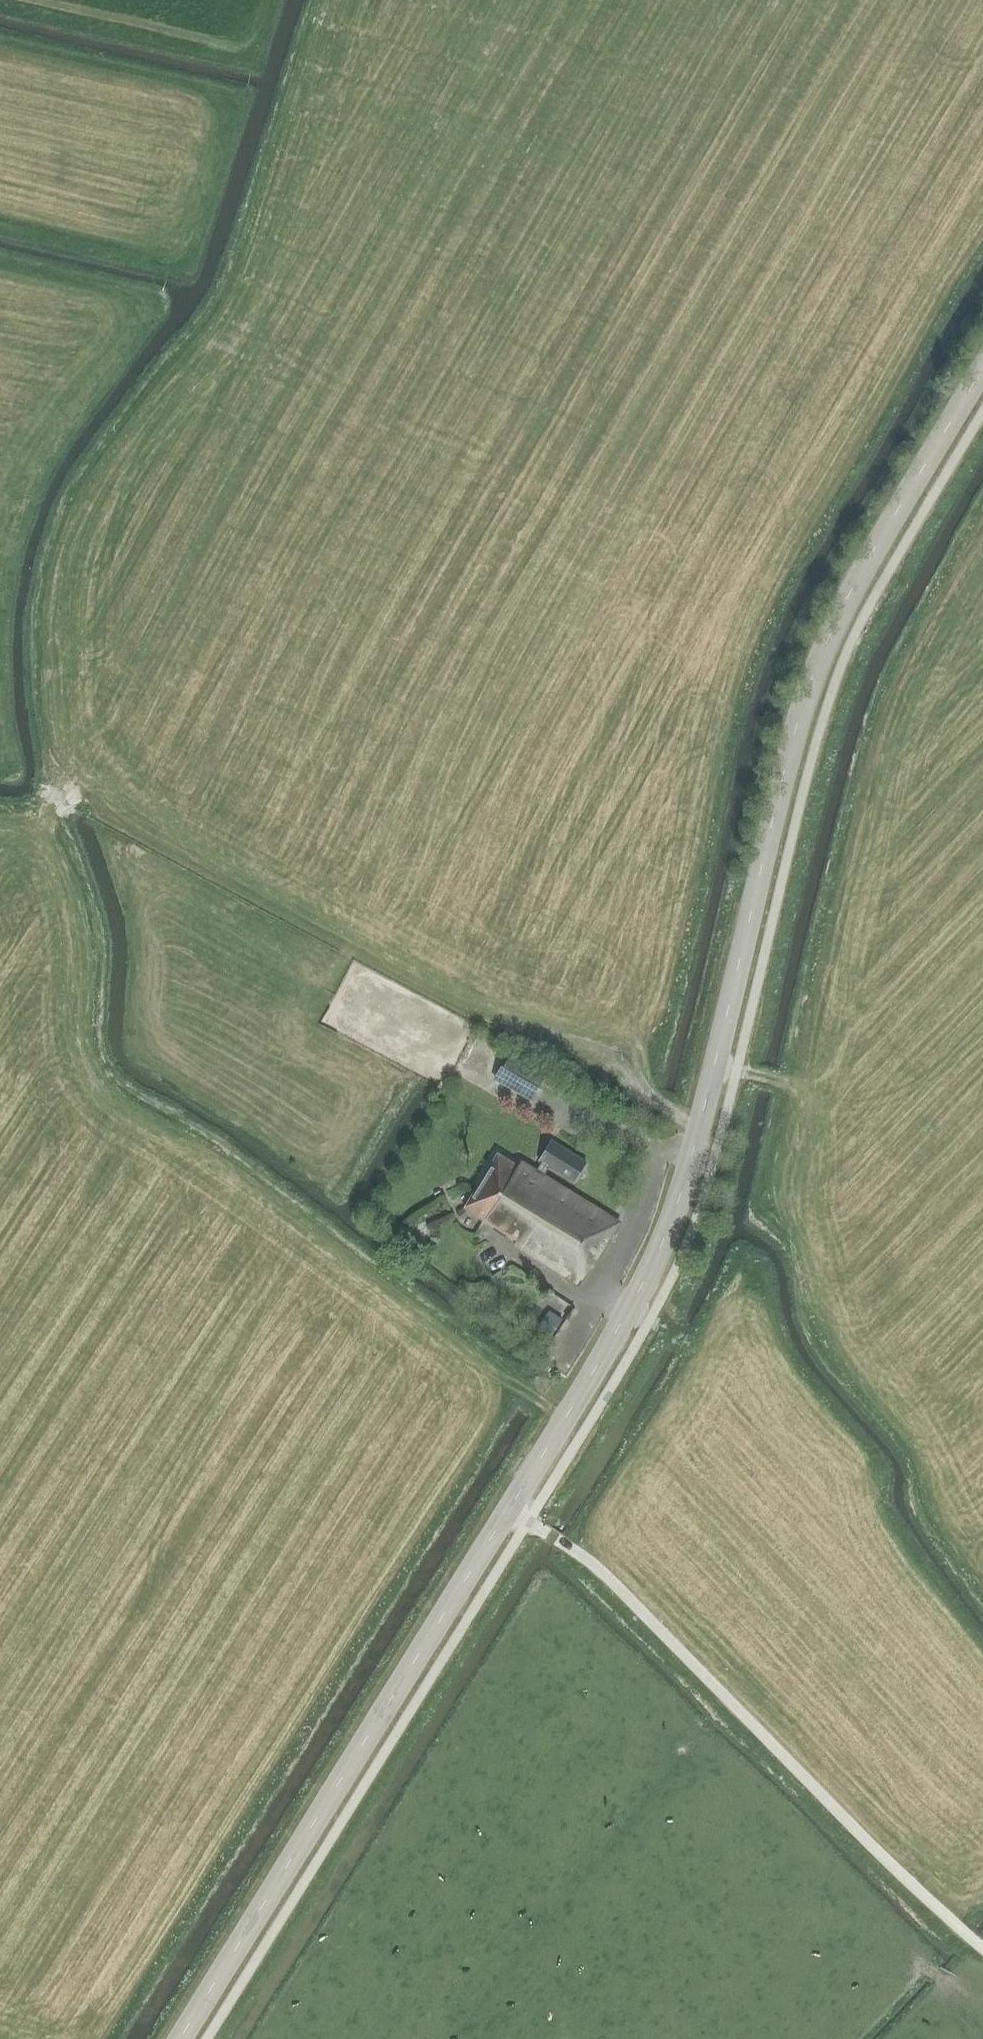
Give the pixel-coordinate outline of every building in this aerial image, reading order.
[(509,1054),(498,1077),(532,1097),(544,1075),(509,1054)] [(536,1170),(520,1161),(517,1166),(498,1153),(465,1208),(517,1240),(515,1243),(578,1283),(589,1266),(591,1267),(620,1222),(544,1175),(549,1167),(573,1182),(586,1160),(551,1139),(539,1160),(541,1161),(536,1170)] [(536,1326),(551,1337),(563,1319),(548,1309),(536,1326)]
